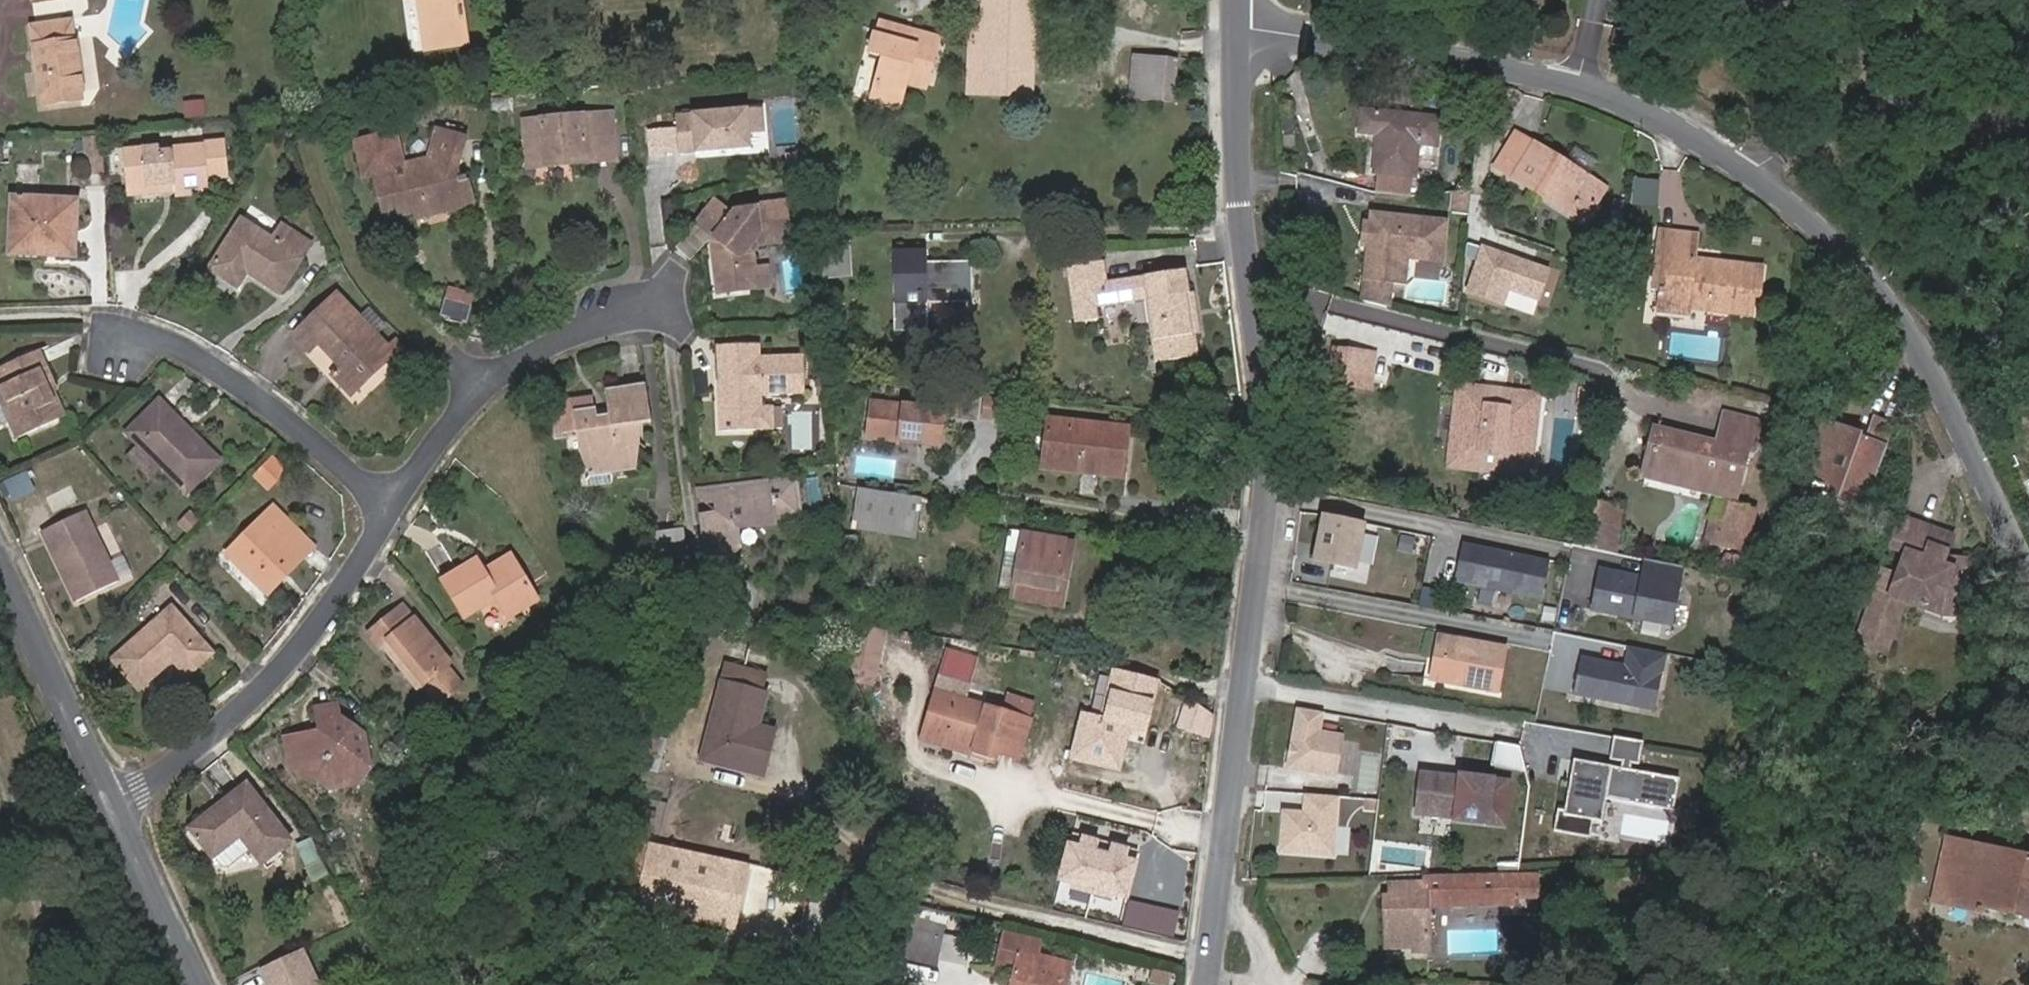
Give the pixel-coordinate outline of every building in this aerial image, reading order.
[(424,39),(468,34),(463,0),(419,0),(424,39)] [(1009,0),(987,0),(984,77),(1007,78),(1009,0)] [(880,21),(877,33),(917,44),(920,32),(880,21)] [(917,44),(877,33),(876,32),(870,51),(884,55),(871,99),(901,107),(908,84),(926,89),(940,38),(920,32),(917,44)] [(468,34),(424,39),(426,52),(470,47),(468,34)] [(86,92),(78,37),(32,44),(40,98),(43,98),(44,106),(84,101),(83,93),(86,92)] [(1145,84),(1176,87),(1177,61),(1158,60),(1158,61),(1147,61),(1145,84)] [(762,105),(749,106),(752,132),(765,130),(762,105)] [(752,132),(749,106),(677,114),(681,155),(754,148),(752,132)] [(1436,146),(1438,120),(1364,112),(1361,133),(1380,135),(1377,174),(1379,174),(1377,194),(1411,198),(1413,178),(1416,178),(1419,145),(1436,146)] [(598,141),(614,139),(611,113),(525,120),(528,168),(600,162),(598,141)] [(451,185),(467,181),(466,176),(459,178),(457,168),(466,139),(439,131),(430,160),(403,167),(395,134),(356,144),(365,178),(375,176),(386,219),(416,212),(425,210),(426,216),(457,208),(451,185)] [(1579,199),(1594,208),(1606,190),(1516,134),(1496,168),(1570,215),(1579,199)] [(616,160),(614,139),(598,141),(600,162),(616,160)] [(125,152),(130,196),(209,188),(208,178),(228,176),(225,143),(175,147),(176,153),(159,155),(158,149),(125,152)] [(1634,199),(1658,202),(1660,178),(1637,175),(1634,199)] [(473,204),(467,181),(451,185),(457,208),(473,204)] [(1470,217),(1473,192),(1456,194),(1453,215),(1470,217)] [(55,246),(55,255),(75,256),(76,201),(12,198),(11,244),(55,246)] [(1585,223),(1594,208),(1579,199),(1570,215),(1585,223)] [(757,289),(755,270),(752,247),(755,244),(790,239),(785,201),(735,207),(736,212),(732,213),(716,200),(696,222),(710,235),(716,241),(718,256),(712,258),(716,295),(757,289)] [(426,216),(425,210),(416,212),(418,218),(426,216)] [(1363,303),(1388,309),(1391,285),(1399,286),(1402,259),(1407,254),(1409,254),(1412,255),(1416,260),(1442,263),(1446,225),(1373,217),(1372,225),(1371,228),(1377,235),(1376,244),(1370,243),(1369,248),(1363,303)] [(243,222),(212,270),(237,285),(247,271),(280,291),(309,244),(283,228),(275,241),(243,222)] [(1376,244),(1377,235),(1371,228),(1372,225),(1365,224),(1363,247),(1369,248),(1370,243),(1376,244)] [(1658,289),(1664,233),(1661,233),(1655,289),(1658,289)] [(1697,236),(1664,233),(1658,289),(1662,290),(1660,312),(1690,315),(1690,309),(1750,315),(1753,296),(1758,296),(1761,270),(1693,262),(1697,236)] [(716,241),(710,235),(712,258),(718,256),(716,241)] [(830,273),(853,274),(854,236),(831,236),(830,273)] [(1481,242),(1466,291),(1539,313),(1554,263),(1481,242)] [(11,253),(55,255),(55,246),(11,244),(11,253)] [(927,250),(898,250),(899,282),(917,281),(917,264),(927,264),(927,250)] [(1405,287),(1409,254),(1407,254),(1402,259),(1399,286),(1405,287)] [(1190,295),(1186,270),(1108,282),(1104,260),(1067,266),(1075,322),(1098,319),(1095,309),(1145,302),(1155,362),(1200,357),(1196,333),(1193,333),(1187,295),(1190,295)] [(917,281),(899,282),(898,332),(928,332),(928,302),(972,300),(971,263),(927,264),(917,264),(917,281)] [(768,268),(755,270),(757,289),(770,287),(768,268)] [(471,318),(476,290),(449,286),(444,313),(471,318)] [(1201,332),(1195,295),(1190,295),(1187,295),(1193,333),(1196,333),(1201,332)] [(359,319),(337,296),(296,335),(309,350),(318,341),(343,368),(336,374),(352,392),(382,363),(392,354),(401,345),(394,339),(386,347),(374,334),(359,319)] [(1103,314),(1136,309),(1145,364),(1155,362),(1145,302),(1095,309),(1098,319),(1104,319),(1103,314)] [(383,325),(368,310),(359,319),(374,334),(383,325)] [(393,374),(412,357),(401,345),(392,354),(382,363),(393,374)] [(751,357),(759,356),(759,345),(750,346),(751,357)] [(801,353),(759,356),(751,357),(750,346),(715,348),(717,378),(723,377),(723,391),(717,392),(720,435),(759,433),(757,413),(763,412),(762,398),(803,396),(801,353)] [(46,393),(52,390),(55,388),(39,351),(29,356),(46,393)] [(1333,381),(1359,384),(1362,356),(1336,353),(1333,381)] [(52,390),(46,393),(29,356),(0,369),(0,382),(3,388),(0,389),(0,400),(17,436),(64,415),(52,390)] [(1362,356),(1359,384),(1371,385),(1373,357),(1362,356)] [(839,393),(837,375),(829,374),(831,396),(839,393)] [(641,438),(639,421),(649,420),(645,385),(606,391),(609,407),(610,415),(601,417),(599,409),(597,409),(596,397),(572,400),(564,411),(567,432),(579,430),(581,447),(586,447),(590,472),(636,467),(632,440),(641,438)] [(1491,400),(1492,392),(1462,388),(1460,405),(1454,405),(1449,448),(1455,449),(1453,467),(1523,474),(1524,468),(1529,469),(1537,405),(1529,404),(1530,396),(1506,393),(1504,402),(1491,400)] [(1506,393),(1492,392),(1491,400),(1504,402),(1506,393)] [(944,407),(869,399),(865,436),(940,445),(944,407)] [(160,402),(153,409),(179,436),(187,429),(160,402)] [(610,415),(609,407),(599,409),(601,417),(610,415)] [(179,436),(153,409),(128,432),(187,491),(219,460),(187,429),(179,436)] [(770,411),(763,412),(757,413),(759,433),(772,432),(770,411)] [(1701,446),(1703,440),(1656,429),(1647,468),(1695,479),(1693,488),(1734,498),(1746,451),(1754,453),(1761,423),(1725,415),(1718,443),(1717,450),(1701,446)] [(1041,468),(1123,476),(1127,428),(1046,419),(1046,421),(1036,420),(1031,464),(1041,464),(1041,468)] [(1819,421),(1814,434),(1828,440),(1833,426),(1819,421)] [(1828,440),(1814,434),(1806,457),(1808,458),(1801,477),(1840,493),(1838,498),(1857,506),(1863,489),(1868,491),(1891,430),(1873,423),(1866,440),(1833,426),(1828,440)] [(1718,443),(1703,440),(1701,446),(1717,450),(1718,443)] [(285,474),(271,459),(253,477),(267,492),(285,474)] [(1695,479),(1647,468),(1644,477),(1693,488),(1695,479)] [(740,520),(777,516),(804,512),(800,478),(708,489),(710,502),(720,499),(719,511),(702,514),(707,575),(743,548),(741,528),(740,520)] [(916,538),(923,499),(859,488),(852,528),(916,538)] [(1617,554),(1623,507),(1590,502),(1584,547),(1617,554)] [(1748,549),(1757,510),(1732,504),(1728,503),(1719,542),(1748,549)] [(290,550),(304,536),(273,506),(225,554),(267,596),(283,580),(278,574),(296,556),(290,550)] [(71,571),(85,598),(120,581),(87,512),(42,534),(61,576),(71,571)] [(1368,524),(1322,515),(1312,565),(1358,574),(1368,524)] [(1964,612),(1970,559),(1959,558),(1958,561),(1947,557),(1955,533),(1904,515),(1893,545),(1910,551),(1902,574),(1885,568),(1877,589),(1882,591),(1880,596),(1875,594),(1857,643),(1880,651),(1888,631),(1895,633),(1907,600),(1928,608),(1930,604),(1947,610),(1964,612)] [(778,523),(777,516),(740,520),(741,528),(778,523)] [(1063,562),(1070,564),(1073,544),(1009,533),(1002,581),(1016,583),(1013,599),(1055,607),(1063,562)] [(315,547),(304,536),(290,550),(296,556),(278,574),(283,580),(315,547)] [(1554,561),(1464,540),(1454,584),(1544,605),(1554,561)] [(478,560),(445,580),(465,616),(498,598),(509,616),(536,600),(511,556),(484,572),(478,560)] [(1644,578),(1599,569),(1591,611),(1675,628),(1687,567),(1648,560),(1644,578)] [(1063,608),(1070,564),(1063,562),(1055,607),(1063,608)] [(74,603),(85,598),(71,571),(61,576),(74,603)] [(450,662),(403,604),(368,633),(380,648),(384,645),(418,687),(423,684),(438,702),(461,684),(446,665),(450,662)] [(213,653),(172,607),(114,659),(141,689),(173,661),(187,676),(213,653)] [(878,672),(886,630),(853,622),(853,623),(852,623),(851,623),(850,623),(846,639),(847,639),(848,640),(848,641),(848,642),(847,643),(846,643),(856,667),(878,672)] [(1445,656),(1440,681),(1498,692),(1506,649),(1441,638),(1438,654),(1445,656)] [(1628,665),(1583,657),(1574,699),(1658,715),(1670,655),(1632,647),(1628,665)] [(1433,680),(1440,681),(1445,656),(1438,654),(1433,680)] [(964,702),(969,686),(941,677),(936,694),(964,702)] [(724,684),(703,761),(761,777),(767,754),(742,747),(757,692),(724,684)] [(742,747),(767,754),(773,731),(757,727),(766,694),(757,692),(742,747)] [(1003,748),(1021,753),(1031,721),(964,702),(936,694),(923,736),(972,750),(1000,758),(1001,754),(1003,748)] [(1212,733),(1216,707),(1186,701),(1181,728),(1212,733)] [(350,768),(368,764),(363,737),(338,719),(336,707),(320,710),(325,740),(318,745),(309,735),(287,740),(291,764),(305,778),(314,773),(327,779),(328,786),(352,780),(350,768)] [(1339,777),(1346,737),(1321,733),(1324,713),(1300,709),(1290,768),(1339,777)] [(1115,747),(1123,749),(1129,727),(1064,711),(1054,752),(1110,766),(1115,747)] [(972,750),(923,736),(921,743),(969,757),(972,750)] [(1676,812),(1682,780),(1633,771),(1634,764),(1641,766),(1645,743),(1616,738),(1612,761),(1624,763),(1623,770),(1576,762),(1567,812),(1560,811),(1557,833),(1593,839),(1596,822),(1605,823),(1609,800),(1676,812)] [(1529,772),(1522,747),(1496,743),(1492,766),(1529,772)] [(1119,769),(1123,749),(1115,747),(1110,766),(1119,769)] [(1019,759),(1021,753),(1003,748),(1001,754),(1019,759)] [(1419,815),(1503,823),(1507,784),(1424,775),(1419,815)] [(291,842),(248,786),(192,830),(214,857),(216,856),(224,867),(229,867),(252,850),(263,864),(291,842)] [(1333,855),(1338,797),(1308,795),(1307,815),(1286,814),(1283,851),(1333,855)] [(1132,896),(1140,845),(1065,834),(1057,885),(1132,896)] [(651,880),(655,840),(632,838),(627,878),(651,880)] [(1934,902),(1955,907),(1962,874),(1951,871),(1957,843),(1948,841),(1934,902)] [(2028,856),(2000,849),(1999,853),(1997,861),(1983,857),(1985,849),(1957,843),(1951,871),(1962,874),(1955,907),(1982,913),(1985,903),(2028,914),(2028,852),(2028,856)] [(1997,861),(1999,853),(1985,849),(1983,857),(1997,861)] [(1518,906),(1518,900),(1518,876),(1426,878),(1426,885),(1391,886),(1391,899),(1385,899),(1387,949),(1416,948),(1416,954),(1429,954),(1429,908),(1518,906)] [(1518,900),(1537,900),(1536,876),(1518,876),(1518,900)] [(883,951),(896,954),(904,919),(891,916),(883,951)] [(904,919),(896,954),(935,962),(943,928),(904,919)] [(997,966),(1016,971),(1020,952),(1038,957),(1042,943),(1005,934),(997,966)] [(303,950),(259,971),(266,984),(320,984),(303,950)] [(1016,971),(1012,984),(1060,984),(1065,963),(1038,957),(1020,952),(1016,971)] [(1071,965),(1065,963),(1060,984),(1066,984),(1071,965)] [(1174,971),(1155,967),(1152,980),(1170,984),(1171,984),(1174,971)]
